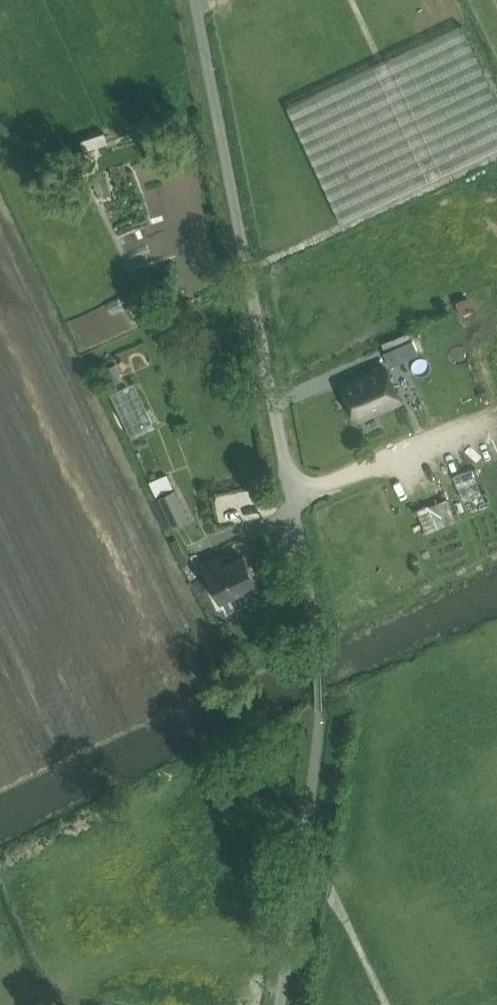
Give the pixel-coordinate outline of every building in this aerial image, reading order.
[(287,108),(343,224),(496,152),(496,100),(462,26),(287,108)] [(99,199),(107,197),(101,177),(93,179),(99,199)] [(459,208),(478,201),(474,191),(455,198),(459,208)] [(153,311),(146,297),(130,305),(136,319),(153,311)] [(400,400),(385,367),(341,386),(356,419),(400,400)] [(130,376),(108,386),(131,437),(154,427),(130,376)] [(174,490),(158,498),(171,526),(182,521),(175,507),(181,504),(174,490)] [(258,588),(244,560),(243,557),(222,567),(218,559),(203,566),(221,602),(243,591),(245,595),(258,588)]
